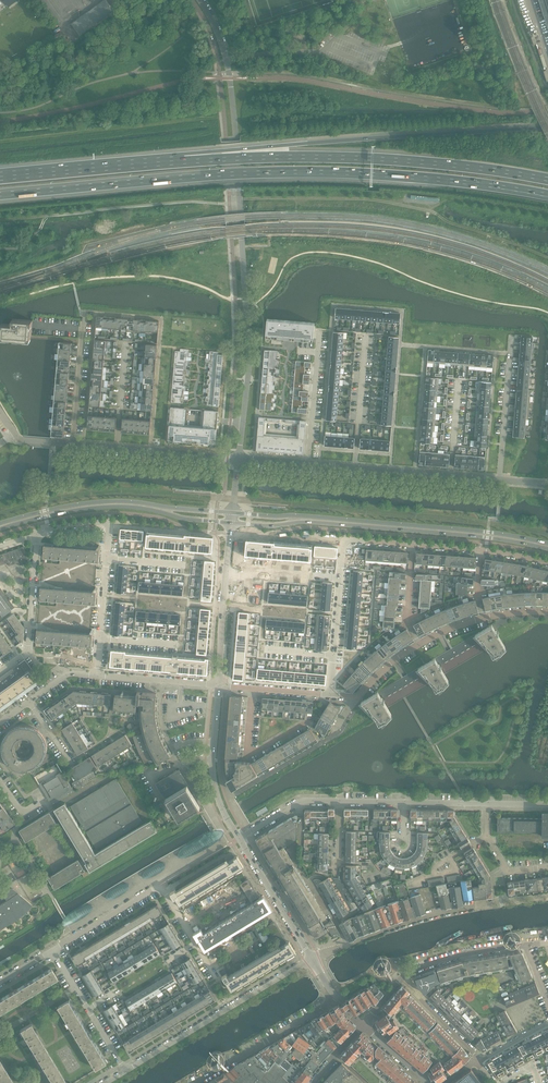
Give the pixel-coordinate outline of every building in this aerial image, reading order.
[(83,16),(72,24),(80,35),(113,11),(105,0),(97,6),(100,9),(86,20),(83,16)] [(547,29),(547,0),(539,0),(547,29)] [(25,337),(25,335),(31,336),(33,321),(13,319),(12,323),(13,323),(13,324),(2,323),(1,337),(2,336),(25,337)] [(267,319),(266,335),(266,334),(272,334),(271,338),(272,339),(272,338),(307,341),(306,341),(307,341),(308,337),(313,338),(315,323),(268,319),(267,319)] [(175,351),(175,360),(186,361),(187,357),(188,357),(189,350),(180,349),(180,351),(175,351)] [(264,350),(264,359),(277,360),(278,351),(264,350)] [(210,351),(209,359),(211,359),(211,363),(222,364),(223,355),(218,355),(218,352),(210,351)] [(264,359),(263,367),(276,368),(277,360),(264,359)] [(175,360),(174,368),(186,369),(186,366),(188,366),(188,361),(186,361),(175,360)] [(296,361),(295,370),(305,371),(305,367),(311,367),(311,362),(296,361)] [(209,363),(209,368),(210,368),(210,371),(222,372),(222,364),(211,363),(209,363)] [(263,367),(262,376),(276,377),(276,368),(263,367)] [(174,368),(173,377),(185,378),(185,374),(187,374),(187,369),(186,369),(174,368)] [(295,370),(294,378),(310,380),(310,375),(305,374),(305,371),(295,370)] [(208,371),(208,376),(209,376),(209,380),(221,381),(222,372),(210,371),(208,371)] [(262,376),(262,384),(275,385),(276,377),(262,376)] [(173,377),(173,385),(184,386),(185,383),(186,383),(187,378),(185,378),(173,377)] [(294,378),(294,387),(304,388),(304,384),(310,384),(310,380),(294,378)] [(208,380),(207,385),(209,385),(208,388),(220,389),(221,381),(209,380),(208,380)] [(262,384),(261,393),(274,394),(275,385),(262,384)] [(173,385),(172,394),(184,395),(184,391),(185,391),(186,386),(184,386),(173,385)] [(294,387),(293,395),(308,397),(309,392),(303,391),(304,388),(294,387)] [(207,388),(207,393),(208,393),(208,397),(220,398),(220,389),(208,388),(207,388)] [(261,393),(260,401),(274,402),(274,394),(261,393)] [(172,394),(171,402),(183,403),(183,400),(185,400),(185,395),(184,395),(172,394)] [(293,395),(292,404),(302,405),(302,401),(308,401),(308,397),(293,395)] [(206,397),(206,401),(207,402),(207,405),(219,406),(220,398),(208,397),(206,397)] [(260,401),(260,410),(271,411),(272,406),(273,407),(274,402),(260,401)] [(292,404),(292,412),(307,414),(307,409),(302,408),(302,405),(292,404)] [(171,408),(168,440),(169,440),(174,440),(174,441),(175,441),(175,440),(180,441),(186,441),(186,442),(186,441),(191,442),(192,442),(197,442),(197,443),(198,443),(198,442),(203,443),(204,443),(209,443),(209,444),(210,444),(210,443),(215,444),(216,444),(217,426),(218,418),(218,412),(213,411),(205,410),(201,410),(200,426),(186,425),(188,409),(186,409),(171,408)] [(257,443),(256,451),(257,451),(257,450),(260,450),(262,451),(263,451),(264,451),(268,451),(268,452),(269,452),(269,451),(272,451),(274,452),(276,452),(280,452),(280,453),(280,452),(284,452),(286,453),(285,453),(286,453),(288,453),(291,453),(291,454),(292,454),(292,453),(296,453),(297,454),(298,454),(300,454),(303,454),(303,455),(304,455),(304,447),(306,427),(307,421),(301,421),(300,421),(285,420),(285,423),(298,424),(300,424),(299,427),(299,439),(264,436),(265,424),(265,421),(267,421),(280,423),(280,419),(264,418),(259,417),(258,423),(257,443)] [(147,531),(146,546),(154,547),(162,548),(169,548),(177,549),(184,550),(189,550),(197,551),(204,551),(212,552),(213,537),(210,537),(210,539),(205,538),(198,538),(190,537),(191,535),(190,535),(185,535),(185,537),(182,536),(178,536),(170,535),(155,534),(150,534),(150,532),(147,531)] [(247,540),(245,555),(253,556),(261,556),(268,557),(274,557),(281,558),(288,559),(296,559),(303,560),(311,561),(312,546),(310,546),(310,547),(304,547),(297,546),(289,546),(282,545),(275,544),(275,542),(269,542),(269,544),(262,543),(254,543),(249,542),(249,540),(247,540)] [(43,557),(60,559),(61,559),(91,561),(99,562),(99,556),(100,550),(100,549),(101,547),(99,545),(97,547),(98,547),(97,548),(97,549),(54,546),(53,545),(52,545),(45,545),(44,545),(44,546),(43,557)] [(8,563),(9,566),(19,563),(20,566),(29,562),(24,547),(0,555),(0,565),(8,563)] [(416,563),(422,564),(423,554),(417,553),(416,558),(415,558),(415,563),(416,563)] [(484,569),(490,570),(491,560),(486,559),(485,559),(484,564),(483,564),(482,569),(484,569)] [(494,580),(483,579),(482,579),(481,585),(487,585),(487,589),(494,588),(493,587),(494,580)] [(2,617),(3,616),(5,614),(11,610),(14,607),(12,604),(9,600),(9,599),(7,598),(7,597),(6,596),(0,587),(0,614),(2,617)] [(41,587),(40,600),(57,601),(58,601),(80,603),(84,603),(88,603),(95,604),(96,598),(96,592),(96,591),(98,589),(96,587),(95,588),(94,589),(94,590),(93,591),(89,591),(66,589),(60,589),(51,588),(50,587),(49,588),(41,587)] [(467,589),(456,588),(456,594),(459,594),(459,597),(458,597),(464,596),(464,595),(467,595),(467,589)] [(495,596),(489,597),(491,609),(492,609),(497,608),(495,596)] [(491,609),(489,597),(482,598),(485,608),(485,609),(486,613),(492,612),(492,609),(491,609)] [(469,602),(472,613),(478,611),(475,600),(469,602)] [(430,603),(419,602),(419,608),(421,608),(421,613),(427,610),(426,610),(427,608),(430,609),(430,603)] [(472,613),(469,602),(463,603),(467,616),(472,614),(472,613)] [(463,603),(458,605),(462,617),(467,616),(463,603)] [(452,607),(456,619),(462,617),(458,605),(452,607)] [(446,609),(451,621),(456,619),(452,607),(446,609)] [(451,621),(446,609),(441,612),(446,623),(451,621)] [(441,612),(435,614),(440,626),(446,623),(441,612)] [(12,614),(5,619),(8,623),(16,617),(15,615),(13,613),(12,614)] [(430,616),(435,628),(440,626),(435,614),(430,616)] [(429,629),(430,630),(435,628),(430,616),(424,619),(428,627),(429,627),(430,629),(429,629)] [(16,617),(8,623),(11,627),(19,621),(18,619),(16,617)] [(419,622),(424,632),(424,633),(425,633),(430,631),(430,630),(429,629),(430,629),(429,627),(428,627),(424,619),(422,620),(419,622)] [(19,621),(11,627),(14,631),(22,625),(21,623),(19,621)] [(395,623),(383,622),(383,627),(386,628),(386,631),(386,632),(392,629),(391,629),(391,628),(394,628),(395,623)] [(416,624),(413,625),(418,634),(419,635),(419,636),(420,636),(425,633),(424,633),(424,632),(419,622),(418,622),(416,624)] [(22,625),(14,631),(16,635),(23,630),(24,627),(22,625)] [(497,635),(497,634),(498,634),(496,631),(495,632),(495,631),(495,630),(494,629),(492,625),(479,632),(475,634),(476,635),(475,635),(478,638),(483,642),(484,642),(485,643),(484,643),(488,648),(491,655),(492,655),(495,654),(496,655),(499,653),(500,653),(499,652),(502,650),(503,651),(506,648),(505,647),(498,635),(497,635)] [(36,641),(36,642),(45,642),(54,643),(56,643),(58,643),(82,645),(84,645),(92,646),(92,640),(93,634),(93,633),(94,631),(92,629),(92,630),(90,632),(89,633),(86,633),(75,632),(62,631),(55,631),(47,630),(46,629),(45,630),(38,629),(37,629),(37,630),(36,641)] [(401,632),(407,642),(413,639),(407,629),(401,632)] [(16,635),(15,636),(20,643),(22,642),(22,641),(23,630),(16,635)] [(396,636),(403,646),(408,643),(407,642),(401,632),(396,636)] [(449,651),(435,659),(437,662),(438,664),(441,669),(444,674),(488,648),(484,643),(478,633),(476,635),(475,635),(449,651)] [(391,639),(399,650),(403,646),(396,636),(391,639)] [(5,640),(0,643),(0,650),(8,644),(6,642),(8,641),(6,639),(5,640)] [(399,650),(391,639),(386,643),(394,653),(399,650)] [(8,644),(0,650),(4,655),(12,649),(9,646),(11,645),(9,643),(8,644)] [(382,646),(390,656),(394,653),(386,643),(382,646)] [(377,650),(385,660),(390,656),(382,646),(377,650)] [(111,658),(110,666),(125,667),(127,667),(134,668),(142,669),(149,669),(157,670),(164,671),(171,671),(177,672),(184,672),(192,673),(199,674),(207,674),(208,659),(206,659),(206,660),(200,660),(193,659),(185,658),(178,658),(178,656),(173,655),(173,657),(165,657),(158,656),(150,655),(143,655),(135,654),(128,653),(126,653),(126,651),(112,650),(111,658)] [(377,650),(372,654),(381,664),(385,660),(377,650)] [(372,654),(368,658),(377,667),(381,664),(372,654)] [(368,658),(364,662),(372,671),(377,667),(368,658)] [(441,669),(440,668),(441,667),(439,664),(438,665),(438,664),(437,662),(435,659),(435,658),(419,668),(418,668),(421,671),(426,676),(427,675),(428,676),(427,677),(431,682),(435,688),(435,689),(438,687),(439,689),(442,687),(443,686),(442,685),(445,684),(446,685),(449,682),(448,681),(448,680),(444,674),(441,669)] [(4,704),(4,703),(11,699),(12,698),(11,698),(18,694),(18,693),(25,689),(25,688),(31,685),(32,683),(39,679),(25,660),(18,664),(18,665),(15,667),(11,669),(12,670),(8,672),(4,674),(5,675),(2,677),(1,677),(0,677),(0,707),(4,704)] [(359,666),(368,675),(372,671),(364,662),(359,666)] [(368,675),(359,666),(355,671),(365,679),(368,675)] [(405,676),(378,692),(380,696),(381,698),(384,702),(387,708),(431,682),(427,677),(422,667),(419,668),(418,668),(405,676)] [(360,682),(360,683),(361,684),(365,679),(355,671),(351,675),(358,681),(360,682)] [(347,679),(347,680),(356,687),(356,688),(357,688),(360,684),(361,684),(360,683),(360,682),(358,681),(351,675),(349,677),(347,679)] [(345,683),(343,685),(348,689),(345,692),(351,693),(352,692),(353,693),(357,688),(356,688),(356,687),(347,680),(345,683)] [(77,703),(82,704),(83,691),(80,691),(80,692),(74,692),(73,692),(77,703)] [(65,696),(72,707),(77,703),(73,692),(68,695),(68,694),(65,696)] [(136,713),(137,703),(142,704),(142,708),(142,717),(143,720),(143,725),(134,726),(134,725),(133,725),(133,724),(132,724),(131,724),(130,724),(129,725),(128,725),(128,726),(128,727),(128,728),(128,729),(129,729),(129,730),(130,730),(131,730),(132,730),(132,734),(133,735),(133,737),(134,739),(135,742),(136,744),(136,746),(138,749),(139,752),(140,755),(143,760),(145,763),(155,757),(158,761),(157,762),(158,764),(159,764),(159,763),(164,760),(164,761),(169,760),(168,760),(167,758),(168,758),(171,755),(167,749),(164,743),(162,739),(161,738),(160,735),(159,730),(158,729),(157,723),(157,722),(156,716),(156,709),(156,708),(156,701),(156,694),(137,692),(137,695),(137,697),(115,695),(114,711),(136,713)] [(378,722),(378,723),(381,721),(382,722),(386,720),(385,719),(388,717),(389,718),(391,716),(392,715),(391,714),(387,708),(384,702),(383,702),(384,701),(383,698),(381,699),(381,698),(380,696),(378,692),(366,699),(362,702),(361,702),(364,705),(369,710),(370,709),(371,710),(378,722)] [(72,707),(65,696),(62,698),(63,699),(61,700),(68,710),(72,707)] [(56,702),(63,713),(68,710),(61,700),(59,702),(58,700),(56,702)] [(54,705),(52,707),(58,716),(63,713),(56,702),(53,704),(54,705)] [(327,707),(326,708),(336,714),(337,714),(340,710),(341,709),(340,709),(340,708),(341,706),(335,705),(330,702),(328,704),(327,707)] [(58,716),(52,707),(50,708),(49,707),(44,710),(47,714),(52,721),(58,716)] [(326,708),(323,712),(333,718),(333,719),(334,719),(337,715),(337,714),(336,714),(326,708)] [(323,712),(320,718),(330,723),(331,724),(334,719),(333,719),(323,712)] [(320,718),(317,723),(325,727),(327,728),(328,729),(329,729),(331,724),(330,723),(320,718)] [(62,729),(65,734),(75,727),(72,723),(62,729)] [(316,726),(314,729),(320,732),(323,737),(324,734),(325,734),(325,735),(326,734),(328,729),(327,728),(325,727),(317,723),(316,726)] [(22,771),(24,771),(26,771),(28,771),(29,771),(29,770),(30,770),(32,770),(34,769),(35,768),(37,767),(39,766),(40,764),(42,763),(43,760),(44,759),(45,757),(46,756),(46,754),(46,753),(47,751),(47,749),(47,748),(47,746),(47,745),(46,743),(46,741),(45,739),(44,738),(43,736),(43,735),(41,733),(40,732),(39,731),(38,730),(36,729),(35,728),(33,727),(31,726),(29,726),(27,726),(24,725),(22,726),(20,726),(18,726),(16,727),(14,728),(12,729),(11,730),(9,731),(8,733),(7,733),(6,735),(4,737),(3,739),(3,741),(2,743),(2,745),(2,747),(2,749),(2,751),(2,753),(3,755),(3,757),(4,759),(5,761),(7,763),(8,765),(9,766),(11,767),(13,769),(15,770),(16,770),(17,770),(18,771),(20,771),(22,771)] [(65,734),(67,738),(78,731),(75,727),(65,734)] [(307,731),(305,732),(310,742),(311,743),(316,740),(317,740),(316,739),(311,731),(311,730),(310,729),(307,731)] [(78,731),(67,738),(70,742),(80,736),(78,731)] [(302,734),(299,735),(305,745),(305,746),(306,746),(311,743),(310,742),(305,732),(304,732),(302,734)] [(85,733),(82,734),(88,747),(91,746),(85,733)] [(121,738),(128,748),(132,745),(126,735),(121,738)] [(296,737),(294,739),(300,748),(300,749),(300,750),(301,749),(306,747),(306,746),(305,746),(305,745),(299,735),(299,736),(296,737)] [(80,736),(70,742),(72,746),(83,740),(80,736)] [(117,740),(124,751),(128,748),(121,738),(117,740)] [(291,740),(289,742),(294,752),(295,752),(295,753),(300,750),(300,749),(300,748),(294,739),(291,740)] [(83,740),(72,746),(75,750),(86,744),(83,740)] [(113,743),(119,753),(124,751),(117,740),(113,743)] [(286,744),(283,745),(289,755),(290,756),(295,753),(295,752),(294,752),(289,742),(288,742),(286,744)] [(113,743),(109,745),(115,756),(119,753),(113,743)] [(86,744),(75,750),(78,755),(88,748),(86,744)] [(109,745),(105,748),(111,758),(115,756),(109,745)] [(280,747),(278,748),(284,758),(284,759),(285,759),(290,756),(289,755),(283,745),(280,747)] [(105,748),(100,750),(107,761),(111,758),(105,748)] [(275,750),(273,751),(278,761),(279,761),(279,762),(284,759),(284,758),(278,748),(275,750)] [(107,761),(100,750),(96,753),(103,764),(107,761)] [(238,752),(226,751),(226,757),(226,761),(226,763),(226,764),(226,766),(226,768),(226,770),(226,772),(227,775),(227,776),(228,777),(228,779),(226,780),(232,790),(238,787),(237,785),(241,782),(241,783),(257,774),(251,764),(251,762),(229,761),(230,757),(237,758),(238,752)] [(269,753),(267,754),(273,764),(273,765),(274,765),(279,762),(279,761),(278,761),(273,751),(272,751),(269,753)] [(103,764),(96,753),(92,756),(98,766),(103,764)] [(264,756),(262,757),(268,767),(268,768),(269,768),(274,765),(273,765),(273,764),(267,754),(267,755),(264,756)] [(72,783),(76,790),(91,782),(90,780),(96,776),(93,771),(97,769),(90,757),(70,769),(77,780),(72,783)] [(259,759),(257,761),(262,771),(263,771),(263,772),(268,769),(268,768),(268,767),(262,757),(261,758),(259,759)] [(251,764),(257,774),(257,775),(258,775),(263,772),(263,771),(262,771),(257,761),(256,761),(253,762),(251,764)] [(156,784),(180,824),(202,810),(203,809),(179,770),(179,769),(178,770),(156,784)] [(45,795),(46,795),(52,805),(53,806),(74,792),(62,772),(56,776),(45,783),(44,781),(39,784),(44,792),(43,793),(45,795)] [(83,825),(80,827),(67,806),(65,803),(55,809),(57,813),(85,859),(84,859),(85,859),(80,862),(78,859),(48,878),(55,889),(85,871),(85,870),(88,868),(90,871),(98,866),(153,832),(157,830),(151,820),(147,822),(96,853),(95,852),(82,831),(85,830),(97,849),(125,832),(125,833),(130,830),(129,829),(142,821),(116,779),(71,806),(83,825)] [(449,821),(452,826),(458,823),(454,817),(454,810),(448,810),(448,811),(446,810),(446,821),(449,821)] [(10,815),(9,816),(6,812),(0,816),(0,822),(10,815)] [(57,823),(50,812),(19,830),(26,842),(28,840),(57,823)] [(2,827),(12,820),(10,816),(10,815),(0,822),(0,824),(2,827)] [(282,882),(283,882),(283,883),(284,884),(286,888),(286,889),(289,892),(290,894),(290,895),(291,897),(293,901),(294,900),(294,901),(296,905),(297,907),(298,907),(300,911),(301,910),(317,938),(327,932),(327,931),(326,931),(329,930),(334,938),(337,937),(339,936),(340,935),(335,926),(332,920),(331,920),(328,922),(302,878),(299,874),(296,868),(284,848),(296,840),(298,816),(296,816),(295,815),(292,817),(293,818),(267,833),(267,832),(257,838),(258,840),(256,841),(277,875),(278,875),(282,882)] [(12,820),(2,827),(5,831),(9,828),(16,824),(16,823),(15,824),(12,820)] [(452,826),(449,828),(452,833),(461,828),(458,823),(452,826)] [(217,826),(68,912),(74,923),(225,834),(217,826)] [(464,833),(461,828),(452,833),(455,838),(464,833)] [(467,837),(464,833),(455,838),(458,843),(467,837)] [(467,837),(458,843),(461,848),(462,848),(470,843),(471,843),(470,842),(467,838),(468,838),(467,837)] [(506,843),(498,843),(503,855),(509,855),(509,843),(509,841),(506,841),(506,843)] [(417,849),(426,852),(429,853),(430,845),(428,845),(417,845),(417,849)] [(467,858),(477,853),(476,852),(473,847),(473,848),(465,853),(464,853),(465,853),(467,858)] [(381,852),(384,858),(392,852),(390,849),(381,852)] [(417,849),(415,853),(423,859),(426,852),(417,849)] [(395,856),(392,852),(384,858),(389,864),(395,856)] [(412,856),(417,864),(419,866),(425,861),(423,859),(415,853),(412,856)] [(468,858),(470,863),(479,858),(477,853),(467,858),(467,859),(468,858)] [(177,894),(177,893),(177,892),(174,894),(174,895),(180,905),(233,872),(235,875),(243,870),(241,867),(243,866),(237,856),(232,859),(230,855),(225,859),(227,863),(177,894)] [(389,864),(396,867),(399,858),(395,856),(389,864)] [(408,858),(411,868),(417,864),(412,856),(408,858)] [(470,863),(474,868),(482,863),(479,858),(470,863)] [(328,863),(318,863),(318,869),(319,869),(319,872),(328,874),(328,870),(328,869),(328,863)] [(482,863),(474,868),(477,873),(485,868),(482,863)] [(352,910),(351,907),(350,906),(350,905),(351,905),(351,904),(352,904),(352,903),(353,903),(354,903),(355,904),(360,912),(375,903),(360,875),(360,866),(342,866),(341,872),(340,872),(339,878),(329,878),(322,882),(321,882),(321,881),(320,880),(319,880),(319,879),(318,879),(317,879),(316,879),(315,880),(314,880),(336,919),(352,910)] [(488,873),(485,868),(477,873),(480,878),(488,873)] [(472,887),(474,899),(486,898),(487,898),(487,899),(487,900),(488,900),(489,901),(490,901),(491,901),(491,900),(492,900),(492,899),(493,899),(493,898),(493,897),(490,876),(488,873),(480,878),(478,879),(478,887),(472,887)] [(197,926),(193,928),(199,939),(200,938),(206,947),(259,915),(261,917),(268,913),(248,879),(240,884),(253,905),(203,935),(197,926)] [(461,881),(458,881),(454,882),(451,883),(448,883),(446,884),(436,886),(442,910),(443,910),(443,909),(451,908),(452,908),(453,908),(454,908),(454,907),(462,906),(463,906),(462,901),(460,886),(462,886),(464,901),(474,899),(472,887),(471,879),(461,881)] [(399,901),(405,920),(406,920),(414,917),(414,918),(415,917),(417,917),(411,897),(406,882),(394,886),(399,901)] [(27,908),(30,905),(31,904),(20,894),(13,889),(12,888),(11,888),(10,888),(9,888),(8,888),(7,888),(6,889),(5,890),(5,891),(4,892),(4,893),(4,894),(4,895),(4,896),(4,897),(5,898),(6,900),(0,905),(0,927),(4,925),(8,923),(10,922),(12,921),(13,920),(15,919),(17,917),(18,916),(20,915),(21,914),(22,913),(25,910),(27,908)] [(411,897),(417,917),(417,916),(426,914),(420,894),(411,897)] [(388,904),(387,905),(394,924),(394,923),(402,921),(403,921),(405,920),(399,901),(397,901),(388,904)] [(163,912),(157,903),(152,906),(158,915),(163,912)] [(374,910),(380,929),(383,928),(383,927),(391,925),(392,925),(392,924),(394,924),(387,905),(385,905),(385,906),(375,909),(376,909),(374,910)] [(158,915),(152,906),(148,909),(148,910),(153,918),(158,915)] [(153,918),(148,910),(144,912),(149,921),(153,918)] [(374,910),(364,914),(370,932),(380,929),(374,910)] [(149,921),(144,912),(139,915),(144,924),(149,921)] [(353,918),(360,936),(368,933),(369,933),(370,932),(364,914),(353,918)] [(144,924),(139,915),(135,918),(140,926),(144,924)] [(140,926),(135,918),(130,920),(136,929),(140,926)] [(360,936),(353,918),(348,920),(339,925),(350,942),(357,937),(358,937),(360,936)] [(136,929),(130,920),(126,923),(131,932),(136,929)] [(169,922),(160,928),(163,933),(172,928),(169,922)] [(223,968),(219,971),(225,982),(226,981),(231,990),(285,958),(286,960),(294,955),(274,922),(266,927),(279,948),(228,978),(223,968)] [(131,932),(126,923),(121,926),(127,935),(131,932)] [(513,929),(512,924),(479,931),(480,937),(513,929)] [(127,935),(121,926),(117,929),(122,937),(127,935)] [(172,928),(163,933),(166,938),(175,933),(172,928)] [(122,937),(117,929),(112,932),(118,940),(122,937)] [(511,944),(512,944),(513,944),(514,944),(515,943),(516,943),(517,942),(518,941),(518,940),(518,939),(519,938),(518,936),(518,935),(518,934),(517,933),(516,932),(515,932),(514,931),(513,931),(512,931),(511,931),(510,931),(509,932),(508,932),(507,933),(506,933),(506,934),(506,935),(505,936),(505,937),(505,938),(505,939),(505,940),(506,941),(506,942),(507,942),(508,943),(508,944),(509,944),(510,944),(511,944)] [(118,940),(112,932),(108,934),(113,943),(118,940)] [(178,938),(175,933),(166,938),(170,943),(178,938)] [(113,943),(108,934),(103,937),(109,946),(113,943)] [(109,946),(103,937),(99,940),(104,948),(109,946)] [(181,943),(178,938),(170,943),(173,948),(181,943)] [(104,948),(99,940),(94,943),(100,951),(104,948)] [(100,951),(94,943),(90,945),(95,954),(100,951)] [(154,944),(149,947),(154,956),(160,953),(154,944)] [(95,954),(90,945),(86,948),(91,957),(95,954)] [(149,947),(144,950),(149,959),(154,956),(149,947)] [(91,957),(86,948),(81,951),(86,959),(91,957)] [(81,950),(76,953),(82,962),(86,959),(81,951),(81,950)] [(144,950),(139,953),(144,962),(149,959),(144,950)] [(466,962),(463,963),(462,962),(456,963),(456,964),(450,965),(450,966),(449,966),(444,967),(444,968),(443,968),(443,967),(437,969),(440,979),(441,981),(441,983),(445,982),(446,983),(450,982),(450,980),(457,978),(458,979),(463,978),(463,976),(466,975),(474,974),(474,975),(479,974),(479,973),(486,972),(487,973),(492,972),(492,971),(499,969),(500,971),(505,970),(505,968),(514,967),(516,972),(515,973),(517,978),(518,978),(520,981),(521,981),(524,980),(527,978),(532,976),(533,976),(530,970),(528,964),(527,964),(527,963),(525,958),(525,957),(522,951),(510,953),(510,954),(507,954),(500,955),(494,956),(493,956),(487,957),(487,958),(487,957),(481,958),(481,959),(480,959),(480,958),(474,960),(467,961),(467,962),(466,962)] [(76,953),(71,956),(77,965),(82,962),(76,953)] [(139,953),(134,957),(139,965),(144,962),(139,953)] [(389,964),(389,962),(389,961),(389,960),(389,959),(388,959),(387,958),(386,957),(385,956),(384,956),(383,956),(382,956),(381,956),(380,956),(379,957),(378,957),(377,958),(376,959),(376,960),(375,961),(375,962),(375,964),(375,965),(375,966),(376,966),(376,967),(377,968),(378,969),(379,970),(380,970),(381,970),(382,970),(383,970),(384,970),(385,970),(386,969),(387,968),(388,968),(388,967),(389,966),(389,965),(389,964)] [(134,957),(129,960),(134,968),(139,965),(134,957)] [(190,957),(182,962),(185,968),(193,962),(190,957)] [(129,960),(124,963),(129,971),(134,968),(129,960)] [(197,967),(193,962),(185,968),(188,973),(197,967)] [(124,963),(119,966),(124,974),(129,971),(124,963)] [(119,966),(114,969),(119,978),(124,974),(119,966)] [(197,967),(188,973),(191,978),(200,972),(197,967)] [(36,978),(41,988),(57,978),(51,969),(36,978)] [(114,969),(109,972),(114,981),(119,978),(114,969)] [(92,970),(83,975),(86,981),(95,975),(92,970)] [(417,985),(425,993),(436,982),(439,981),(438,979),(435,970),(413,977),(417,985)] [(172,972),(166,975),(172,984),(177,981),(172,972)] [(203,978),(200,972),(191,978),(194,983),(203,978)] [(86,981),(89,986),(98,980),(95,975),(86,981)] [(166,975),(161,978),(167,987),(172,984),(166,975)] [(20,987),(26,997),(41,988),(36,978),(20,987)] [(161,978),(156,982),(162,990),(167,987),(161,978)] [(98,980),(89,986),(92,991),(101,985),(98,980)] [(156,982),(151,985),(157,993),(162,990),(156,982)] [(530,985),(534,995),(540,993),(536,983),(530,985)] [(368,987),(380,999),(384,994),(374,984),(368,987)] [(384,1032),(387,1029),(390,1033),(392,1031),(393,1033),(387,1041),(423,1071),(426,1068),(428,1069),(429,1067),(430,1068),(430,1067),(433,1070),(428,1073),(435,1082),(437,1082),(462,1065),(472,1055),(469,1052),(468,1053),(437,1023),(433,1027),(432,1026),(434,1024),(433,1024),(436,1021),(409,994),(411,992),(402,984),(384,1007),(389,1011),(386,1014),(378,1020),(375,1022),(383,1032),(384,1032)] [(104,990),(101,985),(92,991),(96,996),(104,990)] [(151,985),(146,988),(152,996),(157,993),(151,985)] [(524,988),(528,997),(534,995),(530,985),(524,988)] [(26,997),(20,987),(5,997),(11,1006),(26,997)] [(317,1018),(319,1022),(327,1030),(332,1035),(333,1036),(334,1035),(341,1042),(354,1028),(356,1027),(356,1026),(355,1026),(353,1023),(352,1022),(349,1020),(348,1019),(347,1018),(346,1017),(346,1016),(344,1013),(343,1010),(346,1009),(348,1007),(349,1007),(350,1006),(352,1010),(352,1011),(354,1014),(355,1014),(360,1011),(361,1011),(366,1008),(367,1007),(372,1004),(374,1006),(379,1000),(379,999),(368,987),(368,988),(349,999),(348,999),(347,1000),(345,1001),(346,1002),(346,1003),(345,1003),(343,1004),(341,1006),(340,1006),(340,1005),(339,1005),(338,1005),(337,1006),(318,1017),(317,1018)] [(146,988),(141,991),(147,999),(152,996),(146,988)] [(519,990),(523,1000),(528,997),(524,988),(519,990)] [(216,999),(210,989),(205,992),(210,1001),(211,1002),(216,999)] [(514,992),(517,1002),(523,1000),(519,990),(514,992)] [(141,991),(136,994),(142,1003),(147,999),(141,991)] [(429,998),(434,1002),(441,995),(437,991),(429,998)] [(210,1001),(205,992),(201,995),(206,1004),(210,1001)] [(512,1004),(508,994),(508,995),(507,992),(506,992),(502,993),(501,995),(506,1007),(512,1004)] [(508,994),(512,1004),(517,1002),(514,992),(508,994)] [(136,994),(131,997),(137,1006),(142,1003),(136,994)] [(206,1004),(201,995),(196,998),(202,1007),(206,1004)] [(441,995),(434,1002),(438,1006),(445,999),(441,995)] [(11,1006),(5,997),(0,1000),(0,1013),(11,1006)] [(131,997),(126,1000),(131,1009),(137,1006),(131,997)] [(202,1007),(196,998),(192,1001),(197,1009),(202,1007)] [(438,1006),(442,1010),(449,1003),(445,999),(438,1006)] [(69,1000),(58,1007),(69,1025),(72,1030),(96,1069),(101,1066),(106,1063),(108,1062),(106,1059),(105,1059),(74,1009),(74,1007),(73,1007),(69,1001),(69,1000)] [(197,1009),(192,1001),(187,1003),(193,1012),(197,1009)] [(193,1012),(187,1003),(183,1006),(188,1015),(193,1012)] [(453,1007),(449,1003),(442,1010),(446,1015),(453,1007)] [(113,1005),(104,1010),(108,1015),(116,1010),(113,1005)] [(188,1015),(183,1006),(178,1009),(184,1018),(189,1015),(188,1015)] [(458,1011),(453,1007),(446,1015),(450,1019),(458,1011)] [(184,1018),(178,1009),(174,1012),(179,1020),(184,1018)] [(119,1015),(116,1010),(108,1015),(111,1020),(119,1015)] [(496,1016),(499,1020),(508,1015),(505,1010),(496,1016)] [(462,1015),(458,1011),(450,1019),(454,1023),(462,1015)] [(179,1020),(174,1012),(170,1014),(175,1023),(179,1020)] [(175,1023),(170,1014),(165,1017),(170,1026),(175,1023)] [(122,1020),(119,1015),(111,1020),(114,1025),(122,1020)] [(462,1015),(454,1023),(459,1027),(466,1020),(462,1015)] [(499,1020),(502,1026),(511,1021),(508,1015),(499,1020)] [(170,1026),(165,1017),(161,1020),(166,1029),(170,1026)] [(312,1021),(314,1025),(319,1031),(321,1033),(325,1038),(324,1039),(325,1040),(326,1041),(329,1038),(332,1035),(327,1030),(319,1022),(317,1018),(312,1021)] [(126,1025),(122,1020),(114,1025),(117,1031),(126,1025)] [(166,1029),(161,1020),(156,1023),(161,1031),(166,1029)] [(466,1020),(459,1027),(463,1031),(470,1024),(466,1020)] [(312,1021),(300,1028),(302,1032),(302,1033),(310,1042),(321,1033),(319,1031),(314,1025),(312,1021)] [(502,1026),(505,1031),(514,1026),(511,1021),(502,1026)] [(161,1031),(156,1023),(152,1025),(157,1034),(161,1031)] [(20,1030),(33,1052),(52,1082),(68,1082),(67,1082),(66,1082),(35,1032),(36,1031),(34,1030),(31,1024),(30,1024),(27,1026),(25,1026),(20,1030)] [(463,1031),(467,1035),(474,1028),(470,1024),(463,1031)] [(157,1034),(152,1025),(147,1028),(153,1037),(157,1034)] [(514,1026),(505,1031),(508,1037),(517,1031),(514,1026)] [(153,1037),(147,1028),(143,1031),(148,1040),(153,1037)] [(290,1034),(284,1037),(286,1040),(304,1052),(306,1049),(310,1043),(311,1043),(310,1042),(302,1033),(300,1028),(292,1033),(291,1034),(290,1034)] [(474,1028),(467,1035),(472,1040),(479,1033),(474,1028)] [(486,1037),(491,1046),(497,1043),(490,1032),(489,1030),(488,1031),(489,1033),(488,1034),(489,1035),(486,1037)] [(148,1040),(143,1031),(138,1034),(144,1042),(148,1040)] [(490,1032),(497,1043),(502,1040),(497,1031),(493,1033),(493,1031),(491,1031),(490,1032)] [(416,1081),(382,1051),(383,1050),(378,1046),(377,1047),(376,1046),(374,1046),(370,1042),(371,1041),(362,1032),(340,1056),(349,1064),(370,1082),(414,1082),(416,1081)] [(542,1033),(538,1035),(543,1045),(547,1043),(542,1033)] [(144,1042),(138,1034),(134,1036),(139,1045),(144,1042)] [(332,1035),(329,1038),(337,1046),(339,1044),(341,1042),(334,1035),(333,1036),(332,1035)] [(538,1035),(533,1038),(538,1048),(543,1045),(538,1035)] [(139,1045),(134,1036),(129,1039),(135,1048),(139,1045)] [(284,1037),(278,1041),(281,1045),(290,1052),(300,1060),(301,1059),(302,1060),(306,1055),(306,1054),(304,1052),(286,1040),(284,1037)] [(486,1037),(481,1040),(486,1049),(491,1046),(486,1037)] [(329,1038),(326,1041),(334,1049),(337,1046),(329,1038)] [(533,1038),(528,1040),(533,1050),(538,1048),(533,1038)] [(135,1048),(129,1039),(124,1042),(130,1051),(135,1048)] [(481,1040),(481,1039),(476,1044),(483,1051),(486,1049),(481,1040)] [(310,1043),(306,1049),(310,1052),(311,1052),(322,1061),(329,1053),(334,1049),(326,1041),(325,1040),(317,1048),(312,1042),(311,1043),(310,1043)] [(528,1040),(524,1042),(529,1053),(529,1052),(533,1050),(528,1040)] [(271,1045),(270,1045),(273,1049),(285,1059),(290,1052),(281,1045),(278,1041),(271,1045)] [(518,1045),(523,1055),(529,1053),(524,1042),(523,1042),(523,1043),(518,1046),(518,1045)] [(259,1052),(258,1052),(272,1064),(275,1060),(287,1070),(291,1064),(285,1059),(273,1049),(270,1045),(269,1046),(259,1052)] [(518,1045),(513,1048),(518,1058),(523,1055),(523,1056),(523,1055),(518,1045)] [(513,1048),(508,1051),(513,1061),(518,1058),(513,1048)] [(216,1065),(217,1065),(218,1065),(219,1065),(220,1064),(221,1064),(222,1063),(223,1062),(223,1061),(224,1060),(224,1059),(224,1058),(224,1057),(224,1056),(223,1055),(223,1054),(222,1053),(221,1052),(220,1052),(219,1051),(218,1051),(217,1051),(216,1051),(215,1051),(214,1052),(213,1052),(212,1053),(211,1054),(210,1055),(210,1056),(210,1057),(210,1058),(210,1059),(210,1060),(210,1061),(211,1062),(212,1063),(213,1064),(214,1064),(215,1065),(216,1065)] [(508,1051),(503,1054),(508,1063),(513,1061),(508,1051)] [(258,1052),(245,1060),(259,1078),(266,1069),(267,1070),(272,1064),(258,1052)] [(311,1052),(310,1054),(312,1055),(311,1057),(320,1064),(322,1061),(311,1052)] [(503,1054),(498,1056),(503,1066),(508,1063),(503,1054)] [(303,1060),(301,1063),(314,1072),(319,1065),(311,1059),(306,1055),(302,1060),(303,1060)] [(498,1056),(493,1059),(498,1069),(503,1066),(498,1056)] [(493,1059),(488,1062),(494,1071),(498,1069),(493,1059)] [(245,1060),(234,1067),(225,1072),(226,1075),(234,1082),(254,1082),(259,1078),(245,1060)] [(283,1076),(287,1070),(275,1060),(272,1064),(267,1070),(266,1069),(259,1078),(254,1082),(290,1082),(283,1076)] [(0,1061),(0,1082),(14,1082),(0,1061)] [(296,1062),(294,1065),(303,1072),(304,1070),(311,1076),(314,1072),(301,1063),(300,1063),(299,1062),(298,1063),(296,1062)] [(283,1076),(290,1082),(305,1082),(309,1078),(310,1078),(311,1076),(304,1070),(303,1072),(294,1065),(292,1063),(291,1064),(287,1070),(283,1076)] [(342,1063),(324,1082),(323,1082),(322,1082),(363,1082),(342,1063)] [(474,1073),(471,1069),(463,1075),(452,1082),(483,1082),(474,1073)] [(226,1075),(225,1072),(216,1078),(207,1082),(234,1082),(226,1075)]
